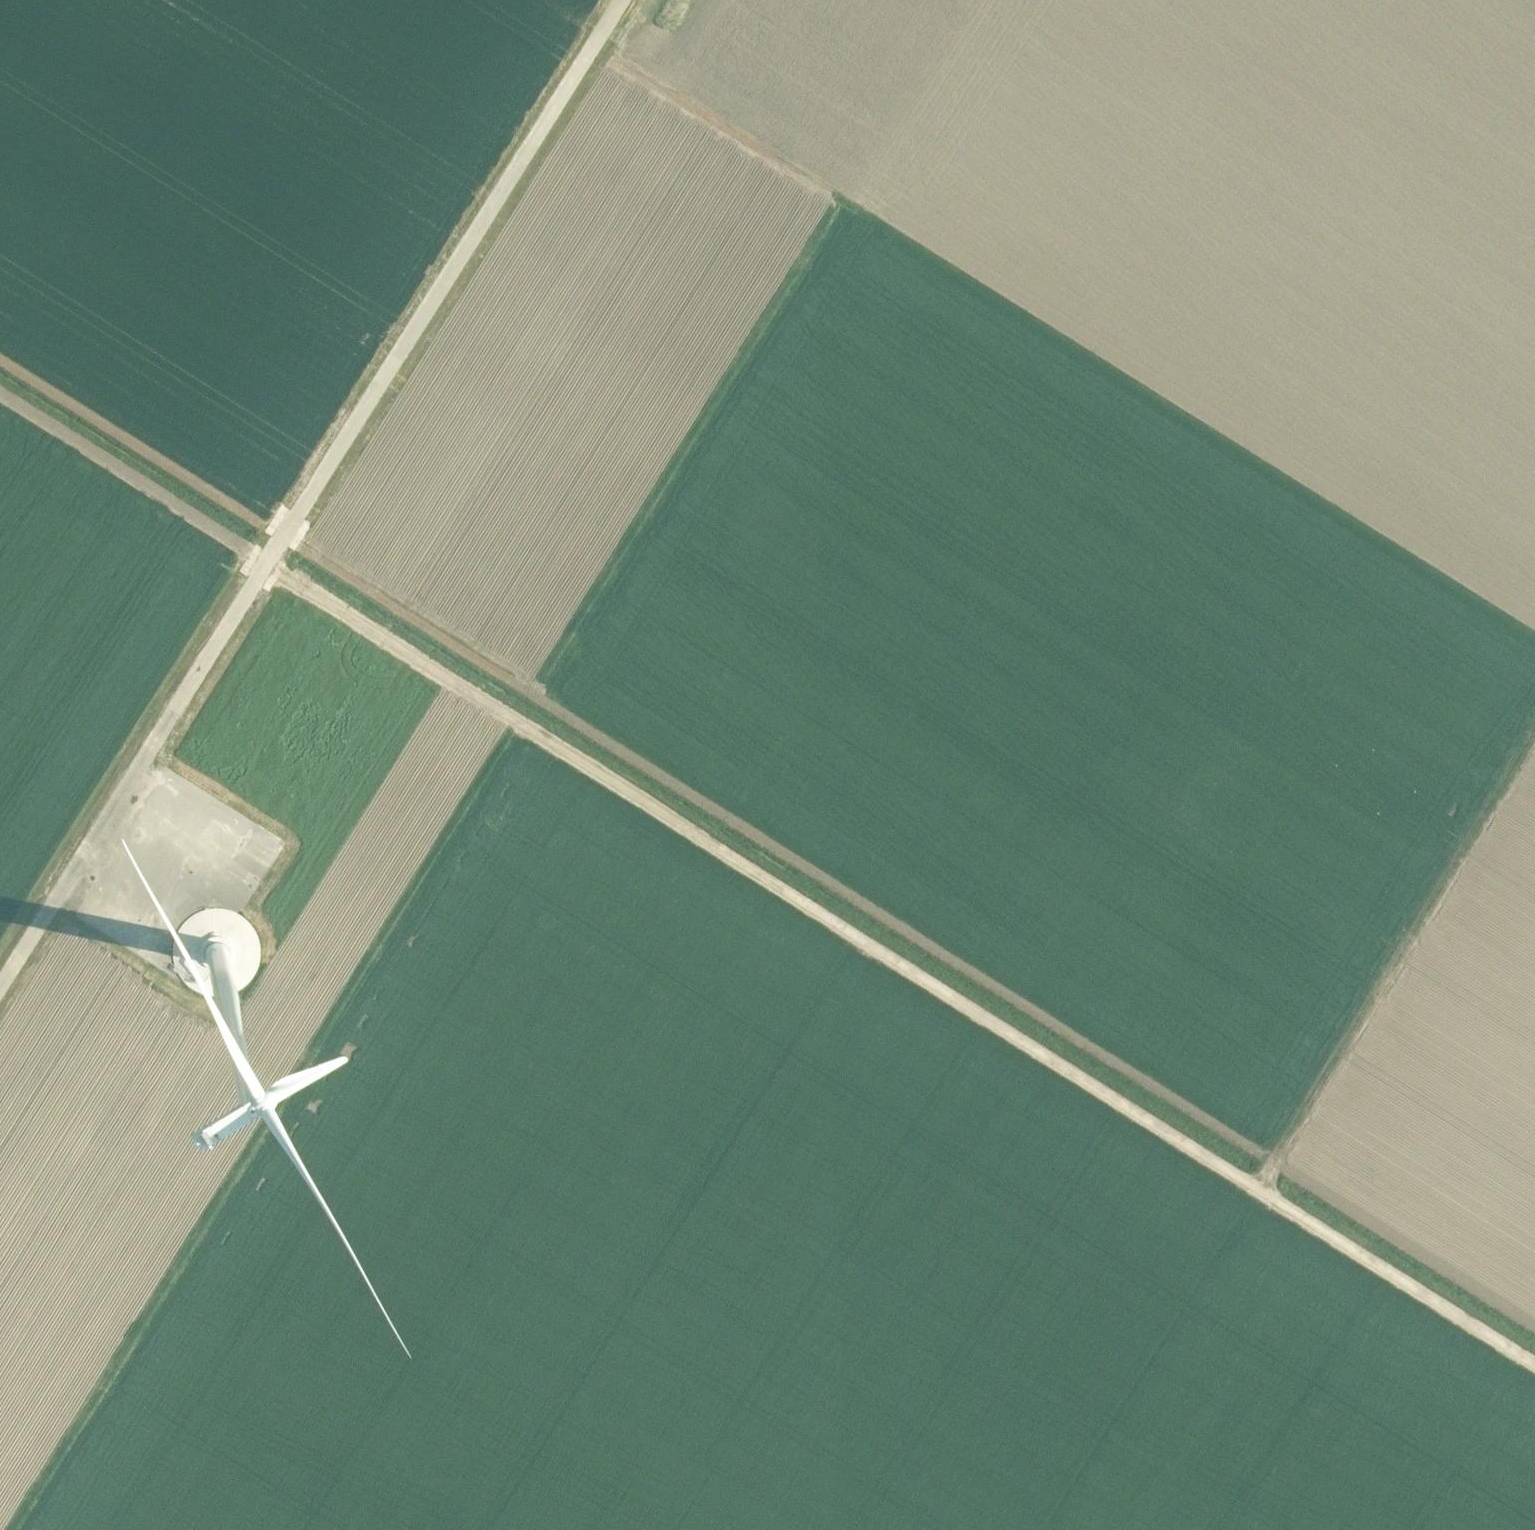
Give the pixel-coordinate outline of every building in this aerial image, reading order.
[(227,952),(227,950),(227,948),(226,946),(226,945),(225,943),(223,941),(222,940),(220,939),(219,938),(217,938),(215,938),(213,938),(211,938),(209,939),(208,940),(206,941),(205,943),(204,945),(203,946),(203,948),(203,950),(203,952),(203,954),(204,956),(205,957),(206,959),(208,960),(209,961),(211,962),(213,962),(215,962),(217,962),(219,962),(220,961),(222,960),(223,959),(225,957),(226,956),(226,954),(227,952)]
